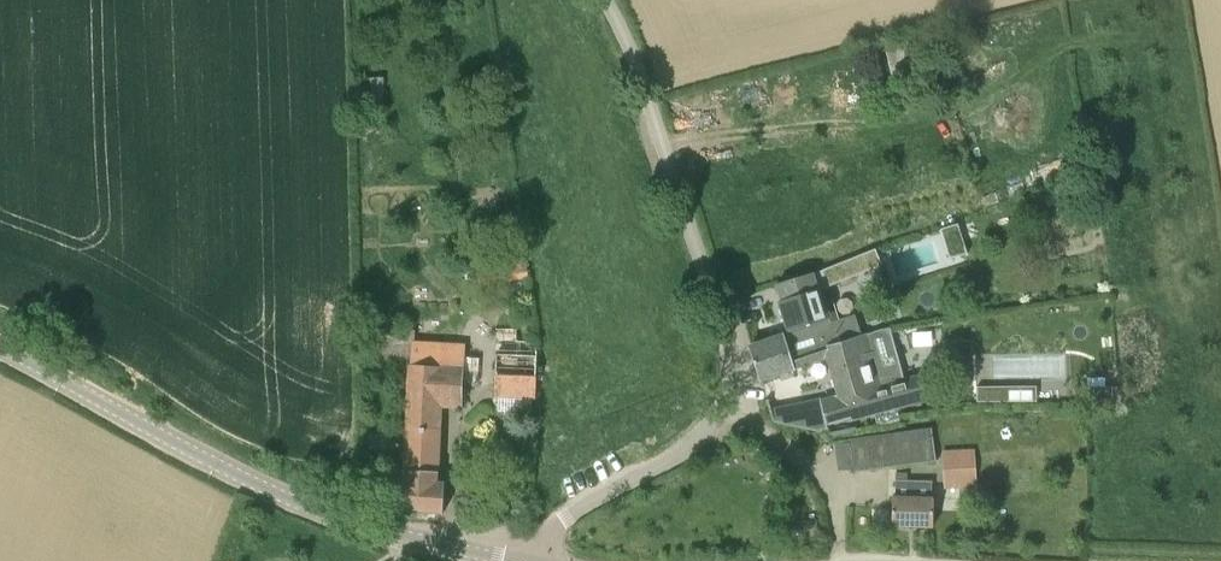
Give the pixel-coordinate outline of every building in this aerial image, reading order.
[(1086,223),(1084,212),(1075,213),(1078,225),(1086,223)] [(964,223),(945,225),(948,254),(967,252),(964,223)] [(897,281),(953,263),(943,234),(887,252),(897,281)] [(782,300),(779,301),(790,334),(785,336),(792,361),(838,344),(862,336),(855,314),(831,321),(826,308),(829,307),(828,306),(826,306),(821,289),(828,286),(868,270),(868,268),(883,262),(878,248),(822,270),(812,273),(811,272),(807,273),(795,277),(792,278),(780,282),(776,283),(777,285),(781,298),(782,300)] [(480,283),(528,275),(525,257),(477,264),(480,283)] [(862,336),(838,344),(792,361),(785,336),(775,339),(775,338),(773,339),(773,340),(749,347),(760,378),(827,356),(840,395),(822,401),(821,397),(770,407),(774,421),(812,430),(827,427),(826,424),(851,416),(852,420),(911,404),(927,401),(920,374),(904,378),(891,328),(868,334),(862,336)] [(413,357),(415,343),(415,333),(362,330),(361,354),(413,357)] [(532,408),(532,397),(536,397),(537,355),(538,340),(497,339),(497,354),(496,354),(495,395),(513,396),(512,407),(532,408)] [(442,366),(412,366),(402,510),(443,513),(445,484),(436,483),(440,407),(445,408),(445,402),(462,403),(464,382),(480,382),(480,376),(480,360),(465,359),(465,345),(442,344),(442,366)] [(977,386),(977,402),(1008,402),(1008,386),(977,386)] [(1076,387),(1075,401),(1112,401),(1112,387),(1076,387)] [(849,440),(854,472),(937,461),(933,428),(849,440)] [(975,448),(942,449),(944,488),(977,486),(975,448)] [(893,497),(892,526),(933,527),(934,498),(931,498),(931,483),(897,482),(896,497),(893,497)] [(818,519),(796,521),(798,537),(820,534),(818,519)]
